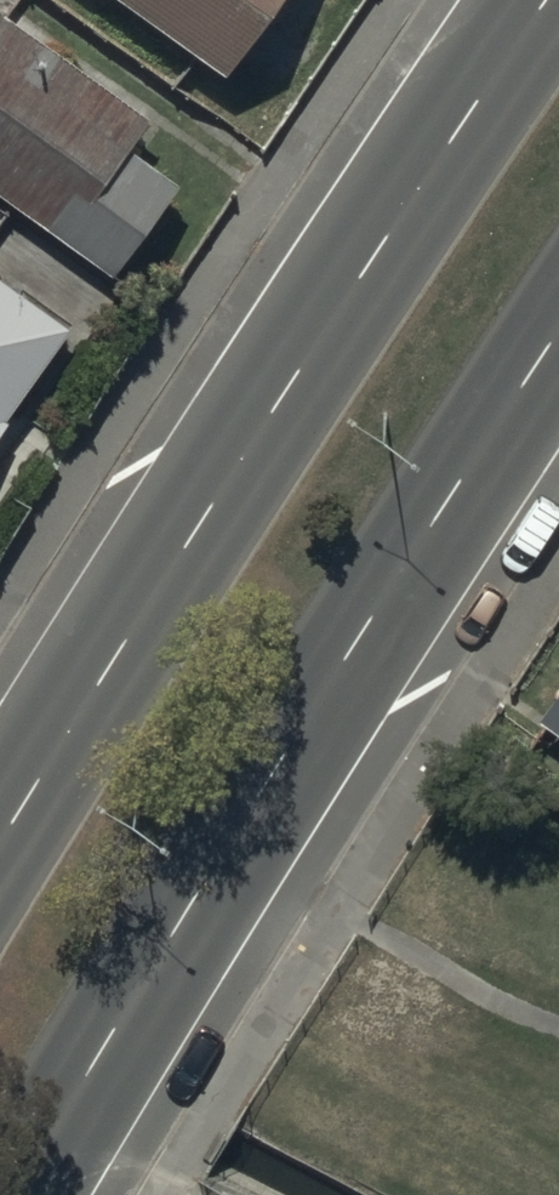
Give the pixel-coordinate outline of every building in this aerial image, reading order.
[(227,70),(277,0),(129,0),(227,70)] [(118,274),(183,185),(128,145),(151,113),(9,11),(1,22),(0,21),(0,189),(118,274)] [(84,328),(0,268),(0,446),(84,328)] [(545,722),(558,732),(558,702),(545,722)]
